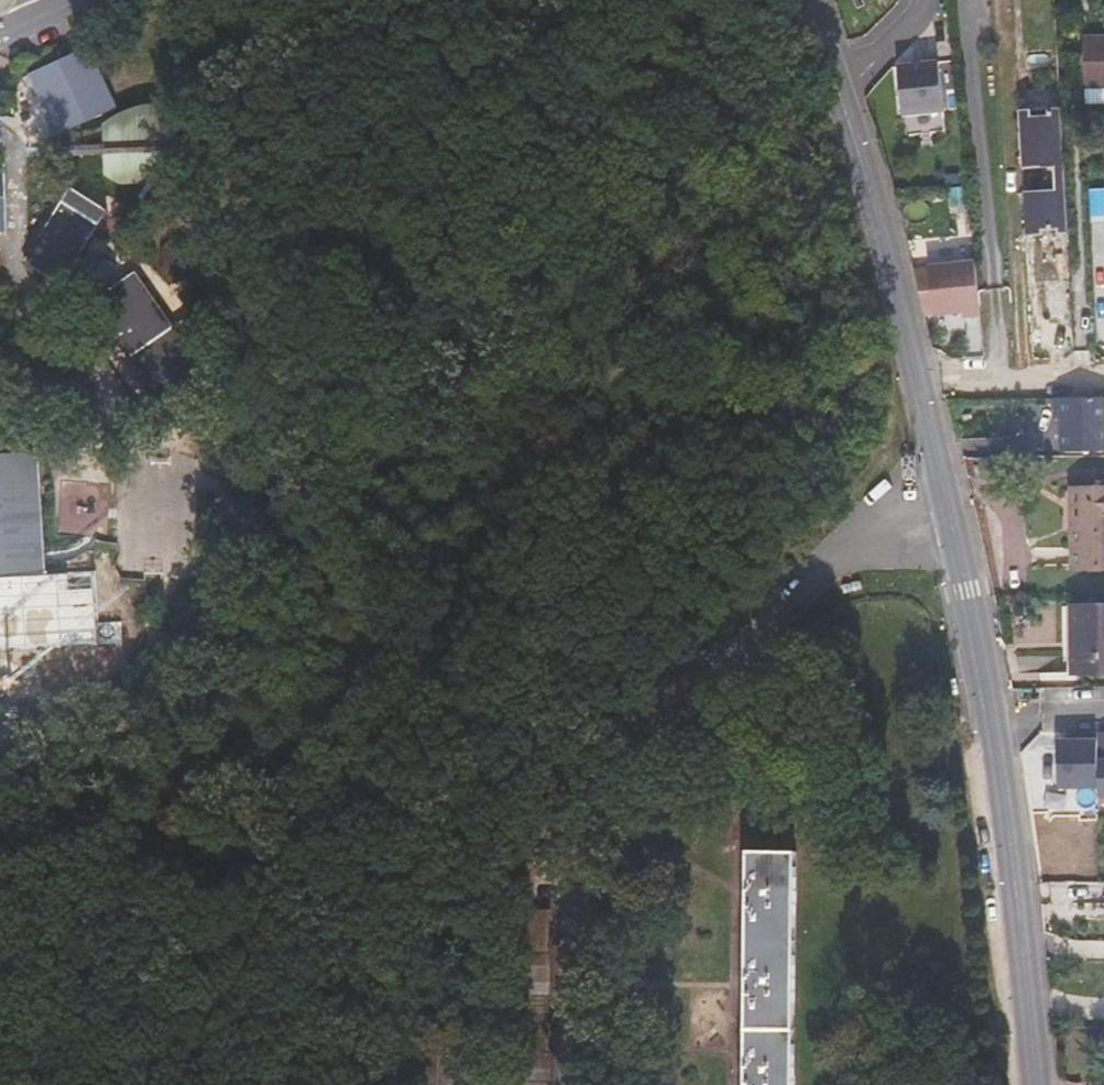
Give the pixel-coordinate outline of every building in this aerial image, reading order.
[(1103,85),(1103,37),(1084,37),(1084,85),(1103,85)] [(89,47),(23,78),(52,138),(117,107),(89,47)] [(940,62),(902,66),(908,116),(945,112),(940,62)] [(107,126),(107,170),(112,174),(123,182),(181,180),(181,151),(181,138),(181,113),(173,109),(161,106),(149,106),(137,109),(119,117),(107,126)] [(1061,107),(1028,109),(1031,167),(1056,166),(1057,187),(1057,196),(1033,197),(1035,235),(1068,233),(1061,107)] [(1028,109),(1020,109),(1023,168),(1031,167),(1028,109)] [(100,163),(107,170),(107,126),(104,127),(94,138),(72,138),(73,151),(90,151),(100,163)] [(192,137),(181,138),(181,151),(192,151),(192,137)] [(172,185),(181,180),(123,182),(136,188),(147,189),(159,190),(172,185)] [(24,262),(62,285),(108,210),(71,187),(24,262)] [(1026,235),(1035,235),(1033,197),(1057,196),(1057,187),(1024,189),(1026,235)] [(1043,315),(1067,314),(1066,280),(1060,279),(1058,236),(1040,236),(1043,315)] [(974,263),(925,268),(930,316),(948,314),(948,320),(980,317),(974,263)] [(156,402),(219,358),(191,318),(177,328),(139,274),(98,303),(135,358),(128,362),(156,402)] [(1056,399),(1056,418),(1061,418),(1061,450),(1103,449),(1103,398),(1076,398),(1056,399)] [(47,574),(40,452),(0,454),(0,577),(47,574)] [(1073,488),(1074,570),(1103,569),(1103,488),(1073,488)] [(47,574),(0,577),(0,652),(124,643),(122,620),(98,622),(95,571),(47,574)] [(1103,672),(1103,606),(1075,607),(1075,672),(1103,672)] [(745,1084),(794,1084),(796,904),(797,851),(748,852),(746,1050),(745,1084)] [(549,910),(520,909),(518,1084),(547,1084),(549,910)] [(437,1058),(406,1058),(406,1084),(436,1084),(437,1058)] [(481,1084),(511,1084),(511,1058),(481,1058),(481,1084)]
